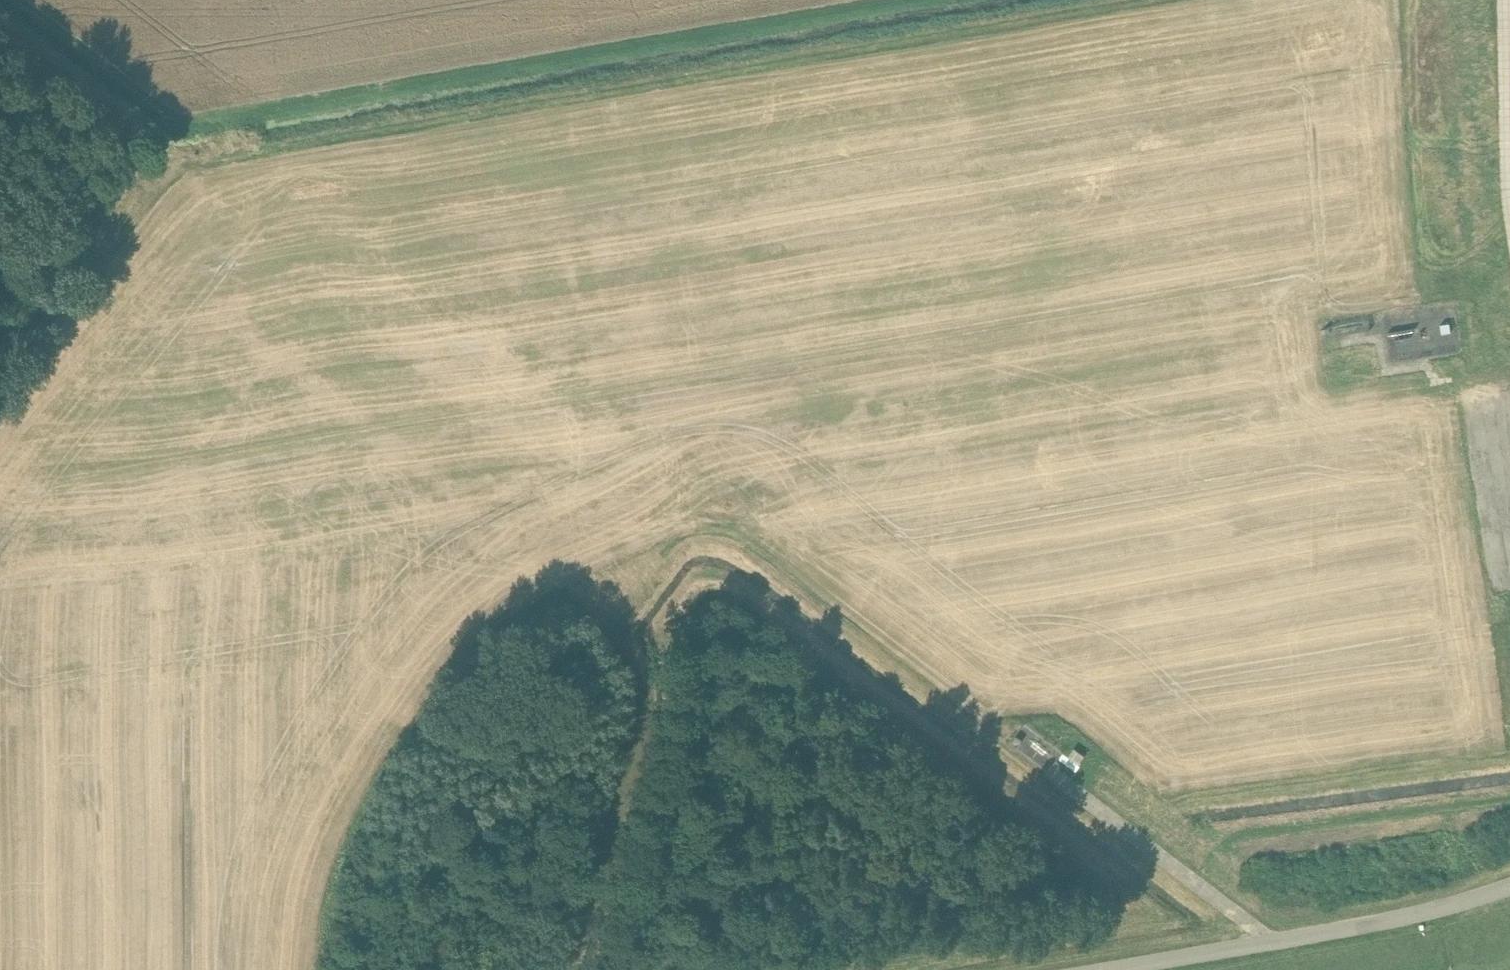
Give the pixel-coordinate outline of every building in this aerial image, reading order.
[(1015,737),(1010,743),(1016,748),(1021,742),(1015,737)] [(1068,756),(1078,764),(1084,756),(1074,748),(1068,756)]
